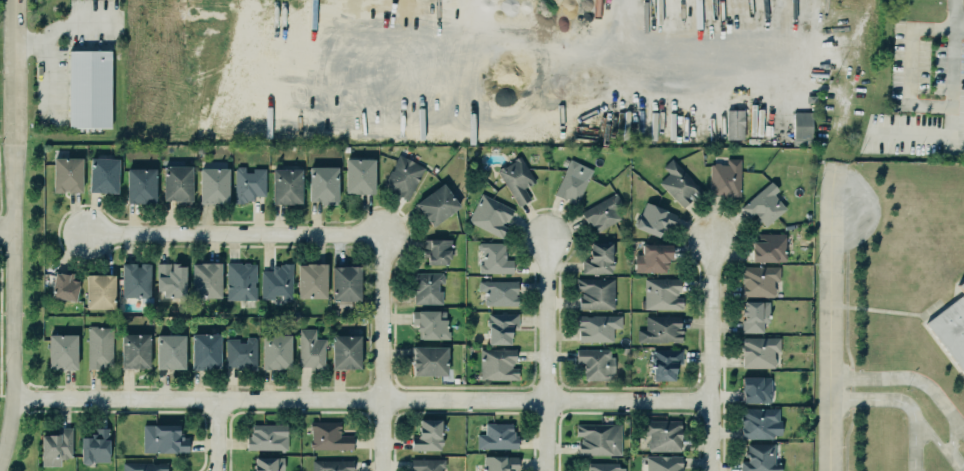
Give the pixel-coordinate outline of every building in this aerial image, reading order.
[(69,52),(112,52),(111,129),(69,128),(69,52)] [(727,140),(744,139),(744,109),(726,110),(727,140)] [(791,112),(791,140),(809,139),(809,111),(791,112)] [(407,199),(424,166),(398,153),(381,185),(407,199)] [(344,156),(374,157),(373,192),(344,191),(344,156)] [(530,200),(524,188),(535,182),(521,156),(498,169),(518,206),(530,200)] [(82,192),(81,157),(52,157),(53,192),(82,192)] [(117,193),(118,158),(90,157),(89,192),(117,193)] [(553,193),(569,158),(578,162),(575,168),(581,171),(582,170),(587,172),(587,174),(589,175),(576,203),(553,193)] [(709,194),(739,195),(740,158),(726,158),(726,164),(720,163),(718,162),(714,161),(713,163),(709,163),(709,194)] [(685,208),(702,189),(670,159),(663,167),(669,173),(658,184),(685,208)] [(163,164),(191,164),(191,198),(163,198),(163,164)] [(266,170),(245,169),(245,166),(235,166),(235,201),(255,201),(255,195),(265,195),(266,170)] [(337,166),(308,167),(309,202),(338,202),(337,166)] [(272,167),(301,167),(300,202),(272,202),(272,167)] [(126,202),(155,202),(155,168),(127,168),(126,202)] [(201,168),(201,201),(229,202),(229,168),(201,168)] [(738,206),(748,218),(754,213),(755,214),(752,216),(757,222),(760,220),(764,225),(785,207),(773,193),(778,189),(773,183),(770,179),(738,206)] [(442,182),(458,204),(431,223),(421,209),(419,210),(414,203),(442,182)] [(579,211),(615,191),(622,203),(614,208),(620,218),(597,231),(593,223),(591,224),(589,221),(586,223),(579,211)] [(514,208),(481,193),(468,221),(501,236),(514,208)] [(659,236),(661,229),(671,232),(677,213),(644,203),(636,229),(659,236)] [(785,233),(759,234),(759,241),(752,241),(752,262),(786,261),(785,233)] [(426,262),(447,262),(447,257),(450,257),(451,246),(449,246),(449,238),(423,237),(423,256),(426,256),(426,262)] [(589,241),(610,241),(610,260),(612,262),(612,267),(610,268),(610,272),(581,272),(581,258),(587,258),(587,256),(588,256),(588,248),(589,248),(589,241)] [(513,273),(513,259),(505,259),(505,242),(478,242),(478,251),(481,251),(480,272),(513,273)] [(664,271),(633,271),(634,253),(641,253),(641,242),(670,243),(670,257),(666,257),(666,260),(665,260),(666,267),(664,267),(664,271)] [(149,262),(149,296),(121,296),(121,262),(127,262),(127,261),(134,261),(134,265),(138,265),(138,262),(146,262),(149,262)] [(190,261),(191,296),(220,295),(219,261),(190,261)] [(256,262),(227,262),(226,299),(255,299),(256,262)] [(185,264),(156,263),(156,290),(163,290),(163,296),(185,297),(185,264)] [(298,263),(297,298),(326,298),(326,264),(298,263)] [(261,297),(281,297),(281,300),(292,300),(292,264),(272,264),(272,270),(261,270),(261,297)] [(360,300),(360,266),(332,265),(331,300),(360,300)] [(742,297),(774,297),(774,281),(780,281),(780,267),(743,266),(742,297)] [(74,300),(50,295),(51,288),(50,288),(54,271),(58,271),(58,270),(65,272),(65,270),(73,272),(71,278),(78,279),(74,300)] [(411,271),(441,272),(441,274),(443,274),(443,281),(437,281),(437,289),(442,289),(442,303),(413,303),(413,292),(411,292),(411,271)] [(85,273),(85,307),(113,308),(114,273),(85,273)] [(955,281),(963,274),(963,374),(924,321),(963,292),(955,281)] [(614,309),(614,279),(577,278),(576,290),(581,290),(580,308),(614,309)] [(643,309),(683,310),(683,298),(679,297),(679,279),(644,278),(643,309)] [(478,280),(517,280),(516,293),(514,293),(514,294),(517,294),(517,305),(485,304),(485,303),(483,303),(484,297),(485,296),(485,291),(486,291),(486,287),(484,287),(484,289),(478,289),(478,280)] [(743,300),(743,307),(740,307),(741,314),(742,314),(742,318),(741,318),(741,331),(762,331),(762,320),(768,320),(768,301),(760,301),(760,300),(743,300)] [(417,308),(438,309),(438,310),(445,310),(445,318),(446,318),(446,330),(449,330),(449,338),(417,338),(418,329),(416,329),(416,323),(411,323),(411,310),(417,310),(417,308)] [(517,327),(517,313),(487,313),(487,316),(486,318),(486,324),(487,326),(487,342),(509,342),(509,336),(510,336),(510,330),(511,330),(511,327),(517,327)] [(577,340),(611,340),(612,326),(620,326),(620,315),(576,315),(576,323),(575,323),(575,329),(577,329),(577,340)] [(682,316),(646,315),(646,330),(638,330),(637,342),(681,343),(682,316)] [(87,325),(96,325),(96,326),(99,327),(99,326),(101,326),(101,327),(112,327),(112,366),(98,366),(98,367),(87,367),(87,325)] [(299,328),(298,365),(309,365),(309,368),(323,369),(324,345),(325,345),(325,338),(314,338),(314,328),(299,328)] [(47,332),(76,332),(76,367),(72,367),(72,368),(65,368),(65,367),(50,367),(49,365),(47,365),(47,332)] [(121,367),(149,368),(150,334),(121,333),(121,367)] [(220,368),(220,333),(191,334),(192,369),(220,368)] [(156,368),(185,369),(185,334),(157,334),(156,368)] [(225,337),(224,365),(237,366),(237,370),(251,370),(251,368),(255,368),(256,338),(254,338),(254,336),(245,335),(245,341),(238,341),(238,337),(225,337)] [(264,335),(264,369),(291,369),(292,335),(264,335)] [(332,368),(360,368),(359,335),(332,335),(332,368)] [(742,336),(742,366),(775,366),(775,359),(772,356),(772,351),(779,351),(779,336),(742,336)] [(447,346),(413,346),(412,375),(447,375),(447,346)] [(575,347),(609,348),(609,351),(612,351),(612,349),(615,349),(614,356),(613,356),(613,373),(611,373),(611,378),(583,379),(583,370),(583,361),(575,361),(575,347)] [(479,348),(479,378),(517,378),(517,369),(512,369),(512,362),(515,361),(515,348),(479,348)] [(682,348),(682,362),(673,362),(673,379),(651,379),(651,348),(682,348)] [(742,377),(762,377),(771,377),(771,390),(772,392),(772,395),(771,396),(771,402),(743,402),(743,391),(742,391),(742,377)] [(739,407),(778,407),(778,419),(780,419),(780,433),(773,433),(771,435),(771,437),(741,437),(741,422),(739,422),(739,407)] [(440,450),(410,449),(410,435),(416,435),(416,430),(417,430),(417,424),(418,424),(418,418),(440,418),(440,436),(442,438),(442,443),(440,445),(440,450)] [(681,421),(643,420),(643,435),(649,435),(648,451),(681,452),(681,421)] [(309,421),(339,421),(339,434),(352,434),(352,449),(309,449),(309,421)] [(476,434),(476,447),(517,447),(517,434),(513,434),(513,430),(511,430),(511,422),(484,422),(484,434),(476,434)] [(286,423),(286,435),(286,449),(246,448),(246,436),(249,436),(249,431),(250,431),(251,423),(286,423)] [(78,433),(86,433),(86,430),(90,430),(90,424),(109,424),(109,461),(91,462),(88,464),(83,464),(81,461),(79,461),(78,433)] [(180,424),(143,424),(143,452),(188,452),(188,437),(180,438),(180,424)] [(579,455),(621,455),(622,425),(576,424),(576,436),(580,436),(579,455)] [(41,466),(60,465),(60,458),(72,458),(71,426),(57,426),(58,435),(41,435),(41,466)] [(747,444),(747,461),(741,461),(741,470),(781,470),(781,462),(775,462),(774,443),(747,444)] [(283,456),(283,470),(252,470),(252,469),(253,469),(253,455),(276,455),(276,456),(283,456)] [(680,455),(681,470),(645,470),(645,456),(680,455)] [(510,470),(518,470),(518,457),(483,456),(483,470),(510,470)] [(410,470),(441,470),(441,467),(444,467),(444,458),(410,458),(410,470)] [(312,460),(312,470),(352,470),(353,460),(312,460)] [(167,470),(122,470),(122,461),(151,461),(151,463),(157,463),(157,461),(166,461),(166,470),(167,470)]
